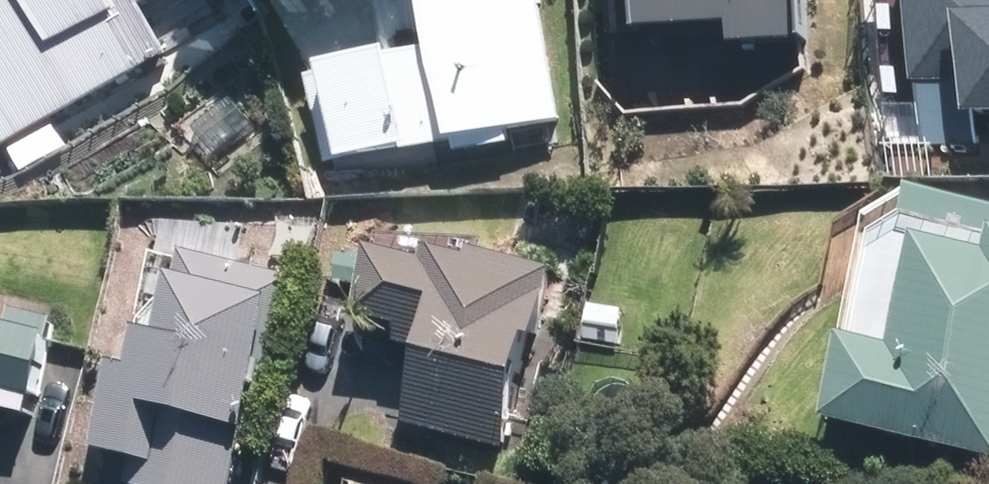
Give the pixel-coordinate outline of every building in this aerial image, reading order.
[(161,65),(131,14),(154,0),(153,0),(0,0),(0,160),(161,65)] [(307,82),(321,168),(557,128),(537,10),(495,17),(493,0),(427,0),(437,60),(307,82)] [(636,36),(732,31),(733,56),(797,52),(795,0),(634,0),(636,36)] [(926,82),(971,80),(973,109),(988,109),(988,0),(922,0),(926,82)] [(854,421),(988,455),(988,212),(936,199),(932,226),(905,242),(878,350),(873,349),(854,421)] [(200,257),(179,345),(154,339),(146,373),(130,369),(111,451),(149,460),(143,483),(242,483),(292,280),(200,257)] [(450,274),(396,260),(380,318),(411,326),(407,342),(448,352),(430,421),(524,446),(568,281),(495,262),(493,269),(454,259),(450,274)] [(0,332),(0,437),(2,438),(10,409),(44,418),(62,347),(55,345),(61,325),(23,315),(17,336),(0,332)]
